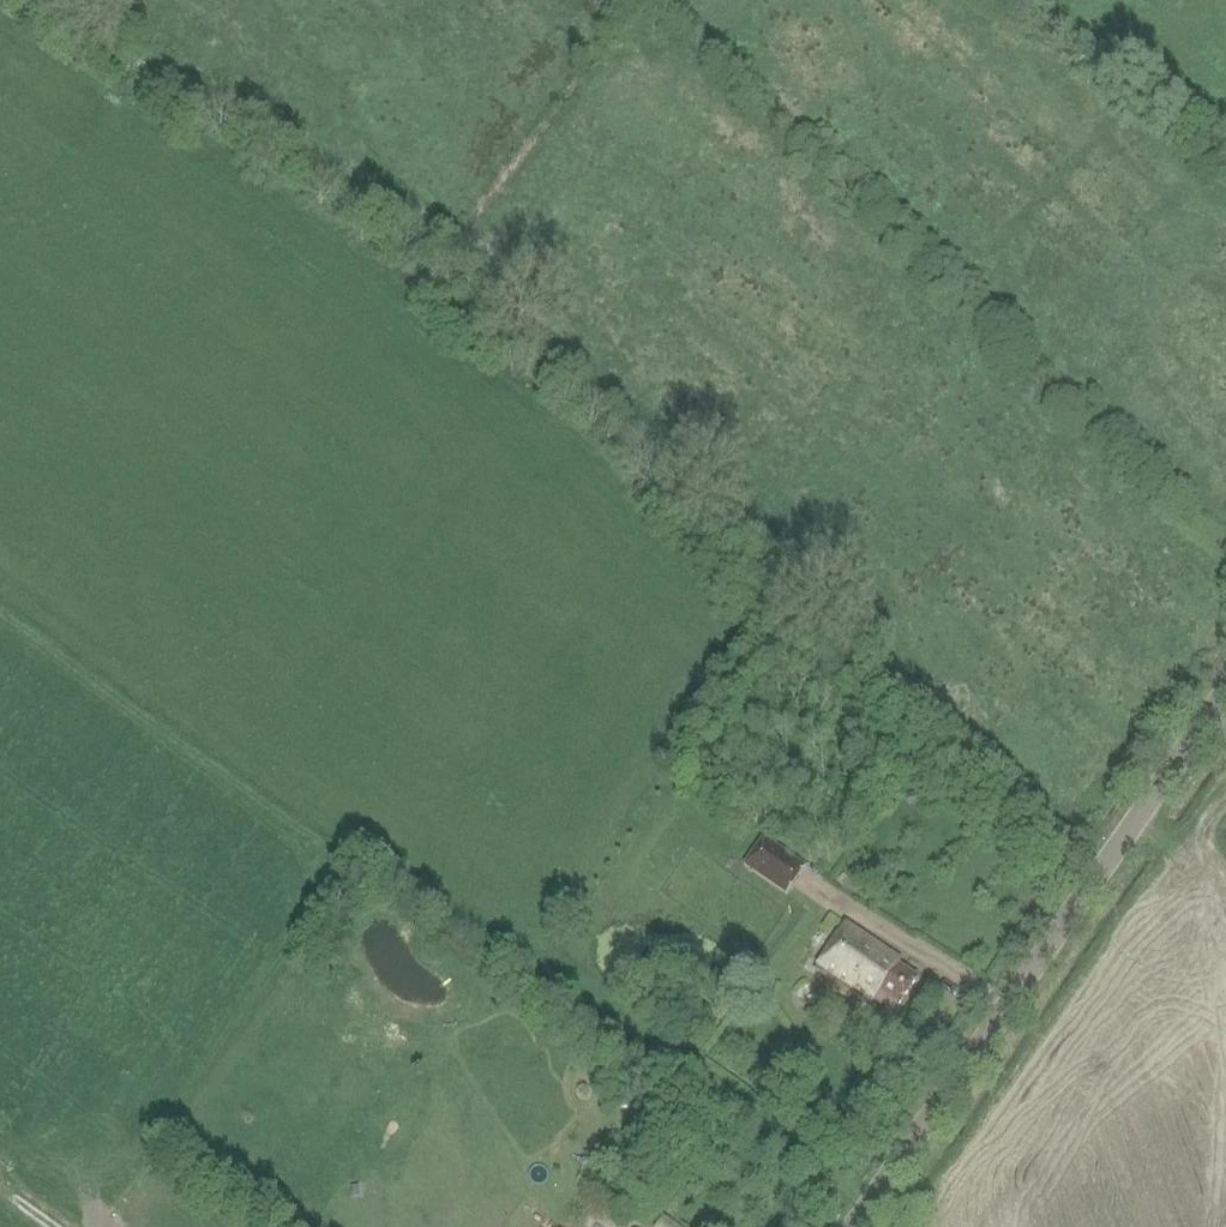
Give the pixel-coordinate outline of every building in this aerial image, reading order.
[(807,867),(764,837),(745,865),(787,895),(807,867)] [(901,961),(846,923),(815,968),(862,1001),(866,996),(873,1001),(874,1000),(894,1013),(918,979),(898,965),(901,961)] [(813,1054),(802,1046),(792,1061),(803,1069),(813,1054)]
